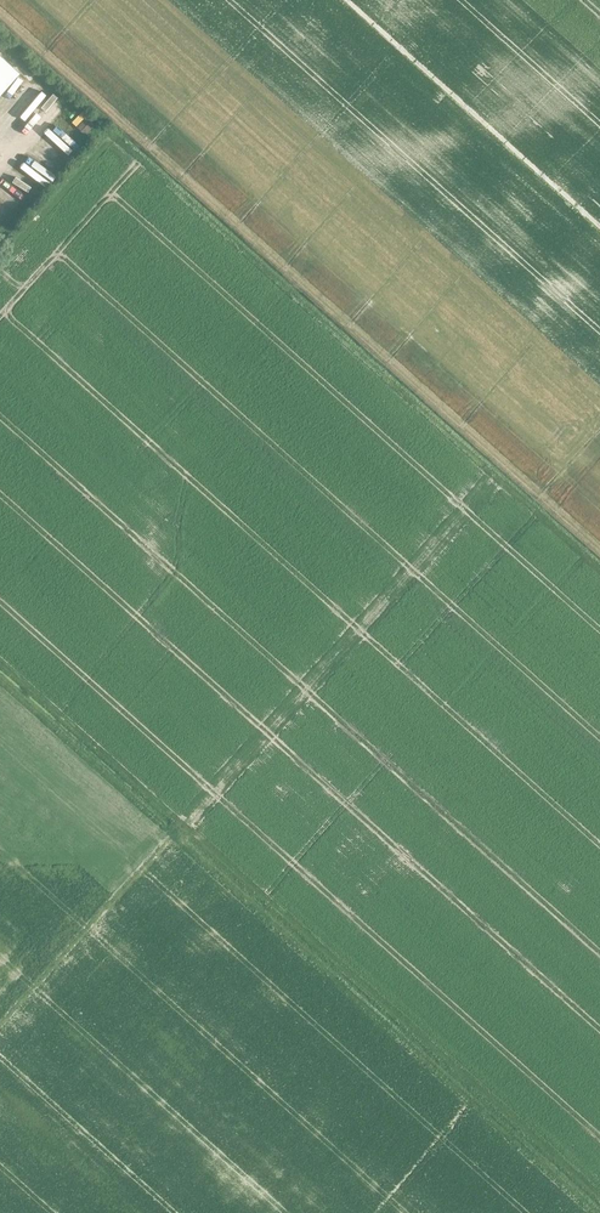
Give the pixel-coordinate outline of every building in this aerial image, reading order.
[(0,55),(0,94),(20,73),(0,55)] [(21,76),(7,92),(18,102),(33,86),(21,76)] [(73,120),(86,132),(95,122),(83,110),(73,120)]
